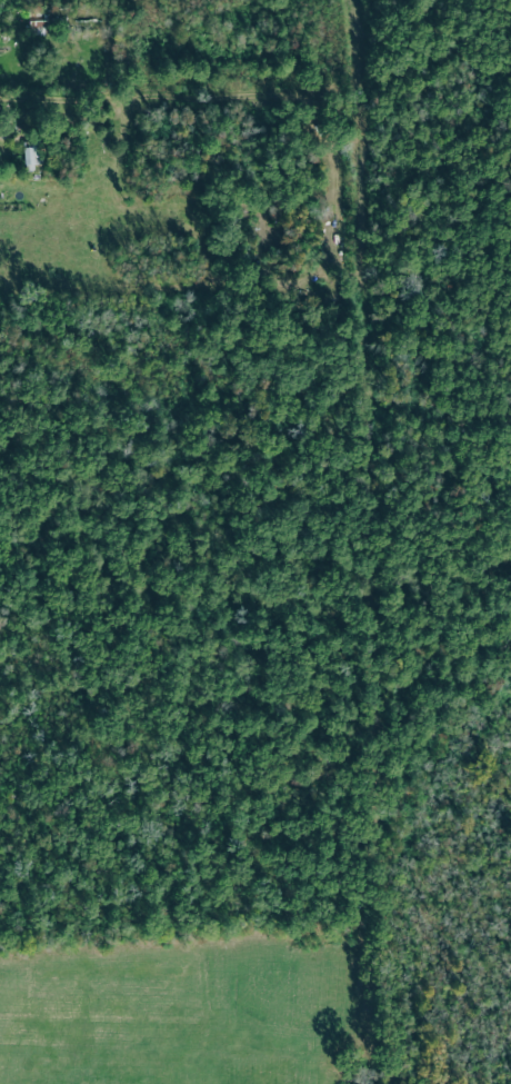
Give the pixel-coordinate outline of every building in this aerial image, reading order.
[(39,142),(23,141),(23,168),(38,169),(39,142)]
